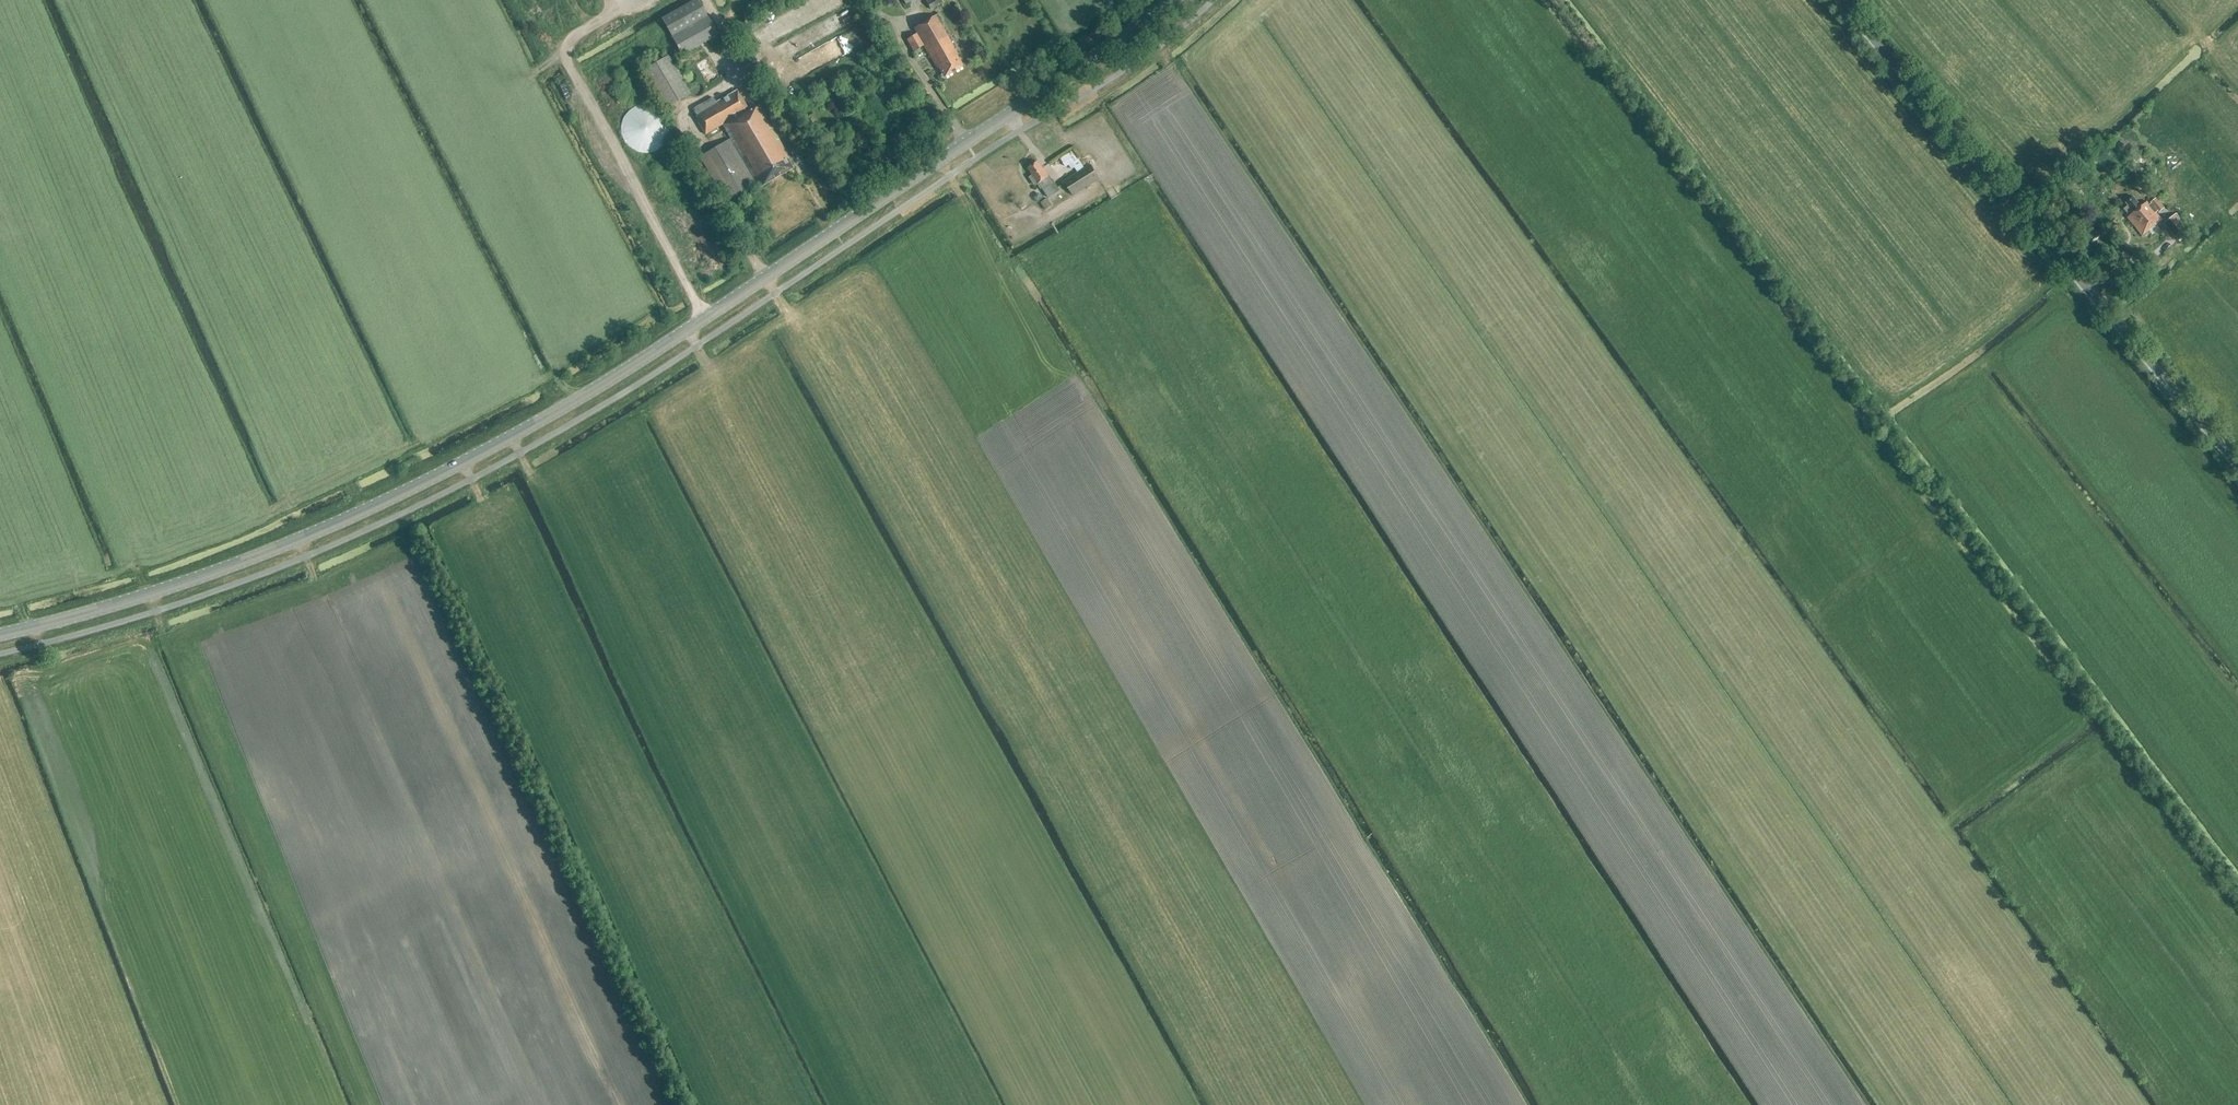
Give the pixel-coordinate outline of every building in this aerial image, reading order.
[(698,0),(694,0),(662,19),(682,55),(718,34),(708,16),(707,16),(698,0)] [(830,10),(842,3),(841,0),(824,0),(830,10)] [(943,2),(942,0),(927,0),(926,0),(931,9),(943,2)] [(958,55),(934,17),(913,30),(915,33),(912,34),(913,36),(906,41),(913,52),(923,46),(936,68),(938,67),(944,77),(963,67),(956,56),(958,55)] [(679,65),(689,60),(686,54),(676,60),(679,65)] [(665,109),(691,94),(669,55),(643,70),(665,109)] [(750,111),(737,89),(716,101),(713,96),(692,109),(697,116),(696,117),(706,134),(723,124),(759,187),(761,186),(761,187),(793,168),(782,151),(784,149),(759,106),(750,111)] [(645,153),(652,152),(657,149),(662,146),(666,141),(669,135),(670,129),(669,122),(666,117),(662,112),(657,108),(652,105),(645,104),(639,105),(633,108),(628,112),(625,117),(622,122),(621,129),(622,135),(625,141),(628,146),(633,149),(639,152),(645,153)] [(725,202),(751,186),(756,183),(731,139),(700,157),(725,202)] [(797,147),(790,151),(793,155),(800,151),(797,147)] [(1082,153),(1088,163),(1094,160),(1087,149),(1082,153)] [(1060,159),(1065,167),(1077,160),(1072,151),(1060,159)] [(1042,169),(1037,162),(1028,168),(1033,175),(1029,178),(1035,186),(1039,183),(1048,198),(1059,191),(1053,181),(1052,182),(1048,176),(1049,176),(1043,168),(1042,169)] [(1073,196),(1099,179),(1090,165),(1064,182),(1073,196)] [(2140,206),(2133,197),(2125,203),(2133,212),(2127,217),(2142,236),(2161,220),(2155,213),(2157,211),(2158,213),(2164,207),(2156,197),(2150,202),(2150,203),(2149,204),(2146,201),(2140,206)] [(1052,206),(1047,199),(1040,203),(1045,211),(1052,206)] [(2163,223),(2177,240),(2189,231),(2176,214),(2163,223)]
